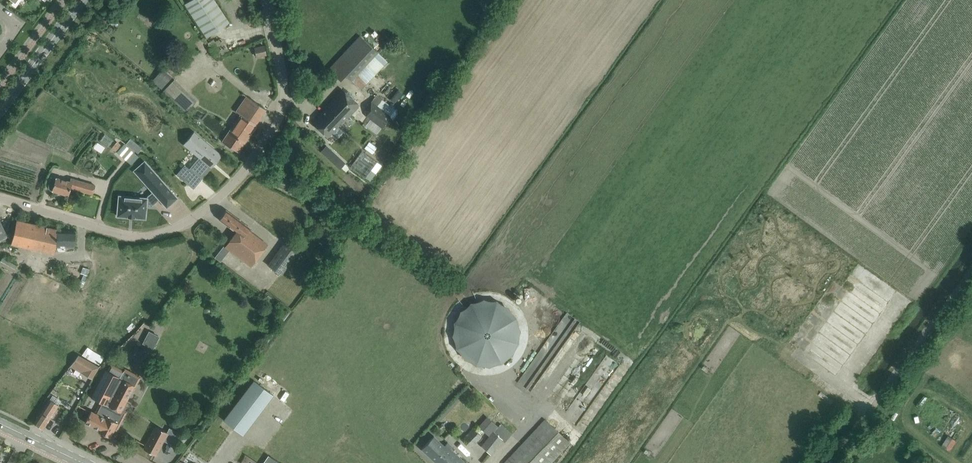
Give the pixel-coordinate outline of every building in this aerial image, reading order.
[(215,0),(190,0),(185,4),(207,37),(229,22),(215,0)] [(350,79),(377,51),(360,35),(328,69),(339,79),(344,74),(350,79)] [(214,38),(208,42),(218,58),(230,50),(221,37),(216,40),(214,38)] [(264,45),(255,47),(257,55),(266,53),(264,45)] [(377,51),(365,64),(374,72),(386,60),(377,51)] [(196,102),(172,81),(161,70),(155,77),(166,87),(164,90),(187,112),(196,102)] [(392,101),(400,90),(389,82),(381,93),(392,101)] [(343,120),(358,105),(357,102),(343,91),(341,90),(325,108),(326,109),(313,123),(327,136),(338,124),(344,130),(349,125),(343,120)] [(241,114),(222,141),(238,152),(257,125),(256,124),(266,109),(251,98),(240,114),(241,114)] [(390,114),(372,100),(365,109),(367,114),(382,126),(390,114)] [(194,131),(194,132),(188,140),(196,147),(194,149),(201,155),(191,167),(201,175),(213,161),(214,163),(221,155),(222,155),(194,131)] [(105,135),(100,141),(109,147),(113,141),(105,135)] [(369,141),(364,147),(372,153),(377,147),(369,141)] [(117,142),(112,147),(116,151),(121,145),(117,142)] [(102,152),(105,146),(96,143),(94,148),(102,152)] [(142,160),(137,155),(125,144),(118,151),(135,167),(142,160)] [(331,150),(326,155),(332,160),(336,155),(331,150)] [(362,151),(350,167),(365,178),(377,162),(362,151)] [(339,158),(335,163),(340,168),(345,163),(339,158)] [(185,165),(185,164),(177,174),(177,175),(177,174),(184,180),(191,171),(185,165)] [(92,196),(95,185),(70,178),(70,181),(56,177),(56,178),(51,176),(48,186),(49,189),(52,190),(68,195),(70,189),(92,196)] [(153,204),(160,199),(167,207),(177,198),(160,178),(150,188),(153,191),(146,197),(146,198),(119,196),(117,216),(145,218),(145,216),(146,204),(153,204)] [(268,244),(248,230),(250,227),(226,210),(219,219),(236,231),(225,246),(251,266),(268,244)] [(74,247),(75,231),(56,230),(56,229),(17,220),(11,243),(54,254),(56,247),(58,247),(58,249),(59,250),(64,251),(65,249),(65,247),(74,247)] [(284,240),(265,264),(279,274),(297,250),(284,240)] [(0,261),(0,265),(13,272),(17,265),(2,257),(0,261)] [(83,267),(81,273),(83,274),(87,275),(89,269),(83,267)] [(118,294),(128,280),(120,274),(110,288),(118,294)] [(103,301),(109,282),(99,279),(93,297),(103,301)] [(270,306),(275,299),(269,294),(264,301),(270,306)] [(515,318),(507,307),(492,299),(479,299),(475,301),(471,301),(459,310),(452,323),(451,341),(464,359),(473,363),(496,365),(510,355),(517,340),(518,327),(515,323),(515,318)] [(570,365),(582,374),(600,349),(561,321),(539,352),(566,371),(570,365)] [(159,336),(149,331),(143,343),(153,348),(159,336)] [(78,355),(72,363),(85,370),(83,373),(92,379),(99,366),(78,355)] [(106,404),(120,378),(106,370),(92,397),(102,402),(96,414),(91,411),(85,422),(99,430),(99,431),(107,417),(105,416),(110,407),(106,404)] [(121,412),(135,386),(120,378),(106,404),(110,407),(105,416),(107,417),(99,431),(110,437),(114,429),(117,430),(125,414),(121,412)] [(531,387),(527,392),(540,402),(548,391),(547,390),(552,384),(543,378),(540,382),(537,380),(531,388),(531,387)] [(254,380),(224,420),(243,434),(273,394),(254,380)] [(34,422),(34,423),(43,429),(44,428),(43,428),(51,417),(52,417),(55,413),(54,412),(58,405),(50,399),(34,423),(34,422)] [(487,418),(479,427),(489,436),(493,432),(498,427),(487,418)] [(545,418),(503,462),(551,462),(570,442),(545,418)] [(481,436),(477,432),(480,428),(476,424),(462,440),(471,448),(481,436)] [(156,426),(144,449),(156,455),(168,432),(156,426)] [(489,436),(482,446),(490,453),(501,440),(493,432),(489,436)] [(450,448),(451,447),(447,442),(443,446),(433,436),(421,448),(437,462),(465,462),(450,448)] [(950,450),(955,440),(951,437),(946,448),(950,450)]
